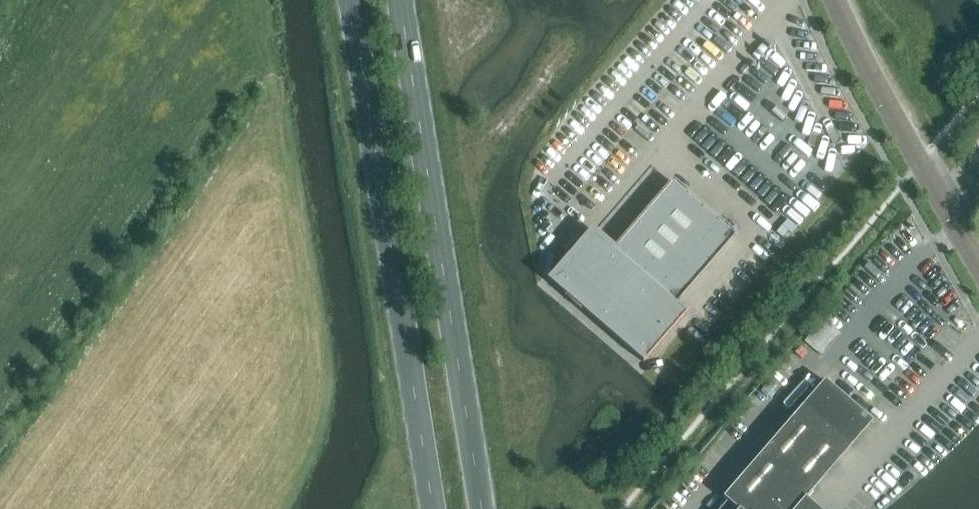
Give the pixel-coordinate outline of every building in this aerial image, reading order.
[(674,305),(735,236),(673,182),(614,250),(607,244),(601,251),(588,252),(580,246),(552,279),(644,359),(642,361),(643,362),(689,309),(688,308),(683,313),(674,305)] [(851,446),(872,421),(824,380),(723,497),(737,508),(800,508),(798,507),(851,446)]
